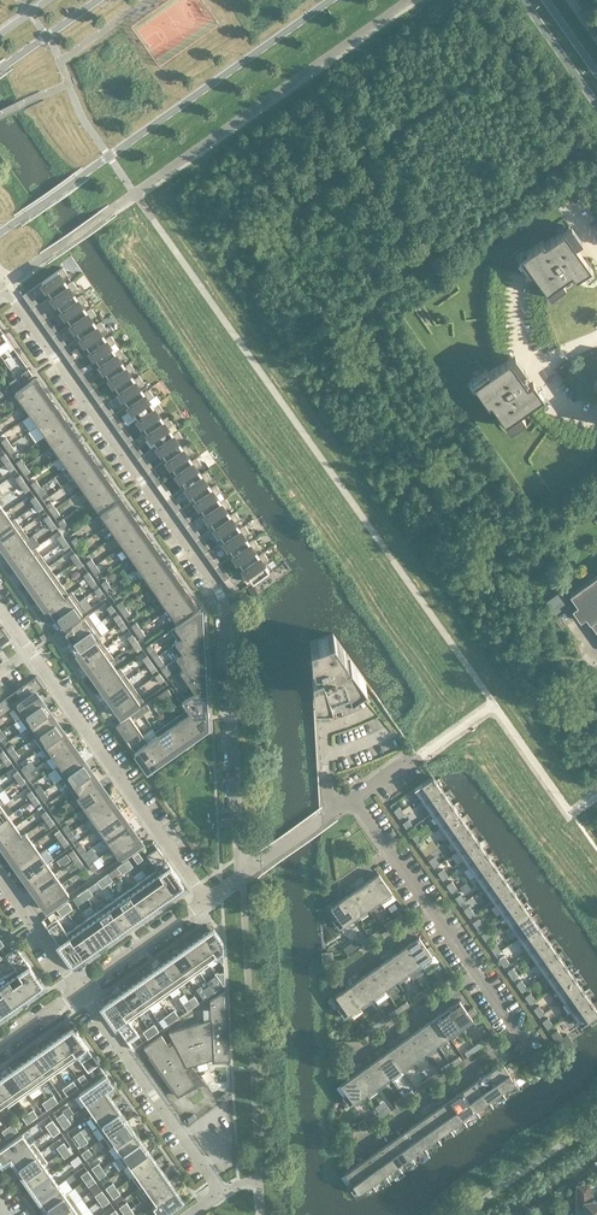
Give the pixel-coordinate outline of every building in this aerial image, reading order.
[(532,270),(543,286),(548,293),(564,283),(563,282),(566,281),(571,277),(574,275),(576,278),(591,267),(590,266),(590,265),(589,264),(575,244),(579,241),(569,227),(570,227),(569,226),(544,243),(542,240),(518,257),(519,259),(520,261),(520,260),(529,272),(532,270)] [(63,267),(42,282),(52,296),(73,281),(73,280),(68,284),(63,277),(68,273),(67,273),(63,268),(64,267),(63,267)] [(73,281),(52,296),(61,309),(83,294),(77,298),(72,291),(78,287),(77,286),(76,287),(73,281)] [(83,294),(61,309),(71,323),(92,308),(92,307),(87,311),(82,304),(87,300),(86,300),(82,295),(83,294)] [(33,297),(28,300),(33,309),(38,305),(33,297)] [(93,308),(92,308),(71,323),(80,337),(102,321),(96,325),(91,318),(97,314),(96,313),(96,314),(92,309),(93,308)] [(42,310),(37,314),(43,322),(48,319),(42,310)] [(102,322),(102,321),(80,337),(90,350),(112,335),(111,334),(106,338),(101,331),(106,328),(106,327),(105,328),(101,322),(102,322)] [(52,324),(47,328),(53,336),(58,332),(52,324)] [(112,335),(90,350),(100,364),(121,349),(121,348),(115,352),(111,345),(116,341),(115,341),(111,336),(112,335)] [(61,338),(56,341),(62,349),(67,346),(61,338)] [(121,349),(100,364),(109,377),(131,362),(130,362),(125,366),(120,359),(126,355),(125,354),(124,355),(120,349),(121,349)] [(71,351),(66,355),(72,363),(77,359),(71,351)] [(512,356),(489,372),(486,369),(475,377),(474,377),(473,378),(471,379),(488,404),(491,401),(508,426),(509,426),(509,425),(523,415),(520,411),(540,397),(542,396),(541,396),(543,394),(533,379),(530,381),(528,379),(524,373),(524,374),(522,371),(523,371),(512,356)] [(570,364),(568,363),(567,361),(560,367),(563,370),(570,364)] [(131,362),(109,377),(119,391),(140,376),(140,375),(134,379),(130,372),(135,368),(134,368),(130,363),(131,362)] [(572,367),(571,366),(570,364),(563,370),(566,373),(572,367)] [(80,365),(75,368),(81,376),(86,373),(80,365)] [(575,370),(573,369),(572,367),(566,373),(568,376),(575,370)] [(32,374),(28,369),(21,373),(25,379),(32,374)] [(568,376),(571,379),(577,373),(575,370),(568,376)] [(580,375),(579,374),(577,373),(571,379),(575,382),(580,375)] [(583,378),(582,376),(580,375),(575,382),(578,384),(583,378)] [(140,376),(119,391),(128,404),(150,389),(144,393),(139,386),(145,382),(144,381),(143,382),(140,376)] [(9,382),(13,388),(20,383),(16,377),(9,382)] [(43,389),(35,378),(15,392),(23,403),(43,389)] [(90,378),(85,382),(91,390),(96,387),(90,378)] [(578,384),(581,387),(586,380),(583,378),(578,384)] [(589,382),(588,381),(586,380),(581,387),(584,389),(589,382)] [(593,384),(591,383),(589,382),(584,389),(588,392),(593,384)] [(51,400),(43,389),(23,403),(30,414),(51,400)] [(150,389),(128,404),(138,418),(159,403),(159,402),(154,406),(149,399),(154,396),(154,395),(153,396),(149,390),(150,389)] [(100,392),(95,395),(100,404),(105,400),(100,392)] [(58,410),(51,400),(30,414),(38,425),(58,410)] [(160,403),(159,403),(138,418),(147,432),(169,416),(163,420),(158,413),(164,409),(163,409),(159,404),(160,403)] [(109,405),(104,409),(110,417),(115,414),(109,405)] [(66,421),(58,410),(38,425),(45,435),(66,421)] [(169,417),(169,416),(147,432),(157,445),(179,430),(178,430),(173,433),(168,427),(173,423),(173,422),(172,423),(168,417),(169,417)] [(119,419),(114,422),(120,431),(125,427),(119,419)] [(73,432),(66,421),(45,435),(53,446),(73,432)] [(179,430),(157,445),(167,459),(188,444),(188,443),(182,447),(178,440),(183,436),(182,436),(178,431),(179,430)] [(80,442),(73,432),(53,446),(60,457),(80,442)] [(128,433),(123,436),(129,444),(134,441),(128,433)] [(6,437),(1,441),(6,447),(11,444),(6,437)] [(88,453),(80,442),(60,457),(68,467),(88,453)] [(16,450),(11,444),(6,447),(11,454),(16,450)] [(188,444),(167,459),(176,472),(198,457),(197,457),(192,461),(187,454),(193,450),(192,449),(191,450),(187,444),(188,444)] [(138,446),(133,450),(139,458),(144,454),(138,446)] [(10,460),(5,453),(1,456),(6,463),(10,460)] [(95,464),(88,453),(68,467),(75,478),(95,464)] [(198,457),(176,472),(186,486),(207,471),(207,470),(201,474),(197,467),(202,463),(201,463),(197,458),(198,457)] [(21,458),(16,462),(21,468),(26,465),(21,458)] [(15,467),(10,460),(6,463),(11,471),(15,467)] [(147,460),(142,463),(148,472),(153,468),(147,460)] [(103,474),(95,464),(75,478),(83,489),(103,474)] [(31,471),(26,465),(21,468),(26,475),(31,471)] [(207,471),(186,486),(195,500),(217,484),(216,484),(211,488),(206,481),(212,477),(211,476),(210,477),(206,472),(207,471)] [(157,473),(152,477),(158,485),(163,482),(157,473)] [(25,482),(20,474),(16,478),(21,485),(25,482)] [(110,485),(103,474),(83,489),(90,499),(110,485)] [(36,480),(31,483),(36,490),(41,486),(36,480)] [(30,489),(25,482),(21,485),(26,492),(30,489)] [(217,485),(217,484),(195,500),(205,513),(226,498),(221,501),(216,495),(221,491),(221,490),(220,491),(216,485),(217,485)] [(118,496),(110,485),(90,499),(98,510),(118,496)] [(45,493),(41,486),(36,490),(41,496),(45,493)] [(167,487),(162,490),(167,499),(172,495),(167,487)] [(39,502),(35,496),(31,499),(35,505),(39,502)] [(226,498),(205,513),(214,527),(236,512),(236,511),(230,515),(225,508),(231,504),(230,504),(226,499),(226,498)] [(128,510),(120,499),(100,513),(108,524),(128,510)] [(176,500),(171,504),(177,512),(182,509),(176,500)] [(51,501),(46,504),(51,511),(56,507),(51,501)] [(43,508),(39,502),(35,505),(39,511),(43,508)] [(60,514),(56,507),(51,511),(56,517),(60,514)] [(136,521),(128,510),(108,524),(115,535),(136,521)] [(5,511),(0,515),(0,529),(16,518),(15,518),(12,520),(5,511)] [(196,512),(188,517),(191,522),(199,516),(196,512)] [(236,512),(214,527),(224,540),(245,525),(240,529),(235,522),(240,518),(240,517),(239,518),(235,512),(236,512)] [(186,514),(181,518),(187,526),(192,522),(186,514)] [(52,521),(48,515),(44,518),(48,524),(52,521)] [(16,518),(0,529),(0,543),(22,528),(16,518)] [(63,518),(58,521),(63,528),(68,525),(63,518)] [(57,526),(52,521),(48,524),(52,530),(57,526)] [(143,531),(136,521),(115,535),(123,545),(143,531)] [(246,525),(245,525),(224,540),(233,554),(255,539),(255,538),(249,542),(244,535),(250,531),(249,531),(245,526),(246,525)] [(22,528),(0,543),(0,544),(5,551),(6,549),(8,552),(29,537),(22,528)] [(195,528),(190,531),(196,539),(201,536),(195,528)] [(151,542),(143,531),(123,545),(130,556),(151,542)] [(66,539),(62,534),(57,537),(61,543),(66,539)] [(29,538),(29,537),(8,552),(10,554),(8,555),(13,562),(36,547),(35,546),(32,549),(26,540),(29,538)] [(76,537),(72,540),(76,547),(81,543),(76,537)] [(70,545),(66,539),(61,543),(66,548),(70,545)] [(255,539),(233,554),(243,567),(265,552),(264,552),(259,556),(254,549),(259,545),(259,544),(258,545),(254,539),(255,539)] [(205,541),(200,545),(206,553),(211,549),(205,541)] [(158,552),(151,542),(130,556),(138,567),(158,552)] [(86,550),(81,543),(76,547),(81,553),(86,550)] [(42,556),(36,547),(13,562),(18,569),(20,568),(21,571),(42,556)] [(79,558),(75,552),(71,556),(75,561),(79,558)] [(166,563),(158,552),(138,567),(145,577),(166,563)] [(265,552),(243,567),(253,581),(269,570),(264,562),(269,559),(269,558),(268,559),(264,553),(265,552)] [(214,555),(209,558),(215,567),(220,563),(214,555)] [(49,565),(42,556),(21,571),(23,573),(21,574),(26,581),(49,565)] [(83,564),(79,558),(75,561),(79,567),(83,564)] [(91,558),(87,561),(91,568),(96,564),(91,558)] [(173,574),(166,563),(145,577),(153,588),(173,574)] [(101,571),(96,564),(91,568),(96,574),(101,571)] [(56,575),(49,565),(26,581),(31,588),(33,587),(35,590),(56,575)] [(224,568),(219,572),(225,580),(230,577),(224,568)] [(92,577),(88,571),(84,574),(88,580),(92,577)] [(180,584),(173,574),(153,588),(160,599),(180,584)] [(63,584),(56,575),(35,590),(36,592),(35,593),(40,600),(63,584)] [(570,594),(577,605),(572,608),(580,620),(586,616),(596,632),(596,575),(570,594)] [(97,583),(92,577),(88,580),(92,586),(97,583)] [(106,579),(101,583),(106,589),(111,586),(106,579)] [(234,582),(229,586),(235,594),(240,591),(234,582)] [(255,583),(250,587),(256,596),(261,592),(255,583)] [(69,593),(63,584),(40,600),(40,601),(42,600),(43,602),(42,603),(46,610),(73,591),(69,593)] [(188,595),(180,584),(160,599),(168,609),(188,595)] [(116,592),(111,586),(106,589),(111,596),(116,592)] [(103,593),(99,587),(95,590),(99,596),(103,593)] [(80,600),(73,591),(46,610),(47,610),(51,607),(55,614),(57,613),(59,615),(80,600)] [(196,606),(188,595),(168,609),(176,620),(196,606)] [(86,610),(80,600),(59,615),(60,618),(59,619),(64,626),(86,610)] [(121,600),(116,604),(121,610),(126,607),(121,600)] [(115,610),(111,604),(107,607),(111,613),(115,610)] [(131,613),(126,607),(121,610),(126,617),(131,613)] [(201,621),(200,609),(171,629),(179,640),(172,645),(201,624),(199,625),(198,623),(201,621)] [(96,624),(89,614),(66,630),(72,637),(73,636),(75,639),(96,624)] [(122,619),(118,614),(114,617),(118,623),(122,619)] [(127,627),(122,619),(118,623),(123,630),(127,627)] [(136,622),(131,625),(136,632),(141,628),(136,622)] [(103,633),(96,624),(75,639),(77,641),(75,642),(80,649),(76,651),(76,652),(103,633)] [(202,636),(201,624),(172,645),(179,655),(176,657),(177,658),(202,640),(202,639),(200,641),(199,638),(202,636)] [(3,627),(0,629),(0,645),(10,638),(3,627)] [(146,635),(141,628),(136,632),(141,638),(146,635)] [(103,634),(103,633),(76,652),(82,660),(83,659),(85,661),(83,662),(84,663),(106,646),(99,636),(103,634)] [(346,653),(333,633),(310,641),(311,659),(312,659),(316,671),(312,673),(313,698),(332,697),(330,691),(348,684),(351,691),(351,690),(351,688),(364,679),(365,681),(366,680),(350,658),(348,659),(346,653)] [(137,641),(132,634),(128,637),(133,644),(137,641)] [(203,652),(202,640),(177,658),(184,668),(180,671),(203,655),(201,656),(200,654),(203,652)] [(142,648),(137,641),(133,644),(138,651),(142,648)] [(114,657),(106,646),(84,663),(89,671),(91,670),(93,672),(114,657)] [(154,647),(149,651),(154,658),(159,655),(154,647)] [(152,662),(147,655),(143,658),(148,665),(152,662)] [(164,662),(159,655),(154,658),(159,665),(164,662)] [(204,667),(203,655),(180,671),(195,692),(182,701),(182,702),(205,686),(204,670),(202,671),(201,669),(204,667)] [(114,658),(114,657),(93,672),(94,675),(93,676),(99,684),(121,668),(121,667),(117,670),(110,660),(114,658)] [(157,669),(152,662),(148,665),(153,672),(157,669)] [(166,665),(162,668),(167,675),(171,672),(166,665)] [(129,679),(121,668),(99,684),(104,692),(106,691),(108,693),(129,679)] [(165,680),(160,673),(155,676),(160,683),(165,680)] [(36,675),(16,689),(21,697),(11,705),(5,697),(0,701),(0,717),(14,707),(13,707),(36,691),(44,686),(36,675)] [(136,689),(129,679),(108,693),(109,696),(108,697),(114,705),(136,689)] [(205,697),(205,686),(182,702),(187,709),(203,731),(207,728),(206,700),(204,702),(202,700),(205,697)] [(144,700),(136,689),(114,705),(115,704),(117,707),(116,708),(121,716),(144,700)] [(171,693),(168,689),(161,694),(164,698),(171,693)] [(13,707),(14,707),(21,718),(42,703),(40,700),(42,699),(36,691),(13,707)] [(164,698),(161,694),(154,699),(157,703),(164,698)] [(43,705),(42,703),(21,718),(27,727),(50,711),(45,704),(43,705)] [(150,708),(147,704),(140,709),(143,713),(150,708)] [(143,713),(140,709),(132,714),(136,718),(143,713)] [(187,709),(177,716),(191,737),(194,735),(195,737),(203,731),(187,709)] [(55,719),(50,711),(27,727),(35,737),(55,722),(54,720),(55,719)] [(148,742),(129,716),(116,725),(127,741),(137,734),(145,744),(134,751),(148,770),(158,763),(157,761),(159,760),(160,761),(161,761),(147,742),(148,742)] [(191,737),(177,716),(166,723),(182,746),(190,740),(189,739),(191,737)] [(57,725),(55,722),(35,737),(42,747),(64,731),(59,724),(57,725)] [(182,746),(166,723),(155,731),(170,752),(173,750),(174,752),(182,746)] [(70,739),(64,731),(42,747),(49,757),(70,742),(68,740),(70,739)] [(170,752),(155,731),(157,735),(148,742),(147,742),(161,761),(169,755),(168,754),(170,752)] [(71,745),(70,742),(49,757),(49,758),(53,755),(59,764),(55,767),(56,767),(78,751),(73,744),(71,745)] [(11,745),(7,748),(11,754),(15,750),(11,745)] [(20,756),(15,750),(11,754),(15,759),(20,756)] [(84,759),(78,751),(56,767),(63,777),(84,762),(82,760),(84,759)] [(12,762),(7,756),(3,759),(7,765),(12,762)] [(85,765),(84,762),(63,777),(70,787),(92,771),(87,764),(85,765)] [(25,765),(21,768),(25,774),(30,771),(25,765)] [(22,776),(17,770),(13,773),(17,779),(22,776)] [(34,776),(30,771),(25,774),(29,780),(34,776)] [(98,779),(92,771),(70,787),(77,797),(98,782),(96,780),(98,779)] [(442,788),(433,775),(415,788),(424,800),(442,788)] [(26,782),(22,776),(17,779),(21,785),(26,782)] [(100,785),(98,782),(77,797),(84,807),(107,791),(101,784),(100,785)] [(40,785),(35,788),(39,794),(44,791),(40,785)] [(450,800),(442,788),(424,800),(432,813),(450,800)] [(36,796),(32,790),(27,793),(31,799),(36,796)] [(48,797),(44,791),(39,794),(43,800),(48,797)] [(112,799),(107,791),(84,807),(91,817),(112,803),(110,800),(112,799)] [(40,802),(36,796),(31,799),(35,805),(40,802)] [(459,812),(450,800),(432,813),(441,825),(459,812)] [(5,803),(0,806),(0,821),(9,815),(2,806),(6,803),(5,803)] [(114,805),(112,803),(91,817),(98,827),(121,811),(115,804),(114,805)] [(54,805),(49,808),(53,814),(58,811),(54,805)] [(400,806),(394,810),(399,818),(405,814),(400,806)] [(50,816),(46,810),(41,814),(45,819),(50,816)] [(63,818),(58,811),(53,814),(58,821),(63,818)] [(126,819),(121,811),(98,827),(105,837),(126,823),(124,820),(126,819)] [(468,825),(459,812),(441,825),(450,838),(468,825)] [(9,815),(0,821),(0,836),(16,825),(9,815)] [(55,823),(50,816),(45,819),(50,827),(55,823)] [(408,819),(403,823),(408,830),(414,826),(408,819)] [(128,825),(126,823),(105,837),(112,847),(135,832),(130,824),(128,825)] [(67,824),(63,827),(68,834),(72,831),(67,824)] [(16,825),(0,836),(0,843),(2,846),(4,845),(5,848),(26,833),(26,832),(23,835),(16,825)] [(477,837),(468,825),(450,838),(459,850),(477,837)] [(64,836),(59,829),(55,832),(60,840),(64,836)] [(77,838),(72,831),(68,834),(73,841),(77,838)] [(417,831),(412,835),(417,842),(422,838),(417,831)] [(135,832),(112,847),(120,858),(142,842),(137,834),(135,836),(134,833),(135,832)] [(33,843),(26,833),(5,848),(7,850),(6,851),(11,859),(33,843)] [(69,843),(64,836),(60,840),(65,847),(69,843)] [(485,850),(477,837),(459,850),(467,862),(485,850)] [(41,853),(33,843),(11,859),(16,866),(18,865),(20,868),(41,853)] [(426,843),(420,847),(425,855),(431,851),(426,843)] [(81,844),(77,847),(82,854),(86,851),(81,844)] [(165,858),(158,847),(147,855),(157,869),(173,892),(184,885),(168,861),(167,862),(164,858),(165,858)] [(46,849),(41,853),(20,868),(21,870),(20,871),(25,879),(48,863),(54,859),(46,849)] [(78,856),(73,849),(69,853),(74,860),(78,856)] [(494,862),(485,850),(467,862),(476,875),(494,862)] [(91,858),(86,851),(82,854),(87,861),(91,858)] [(143,858),(138,851),(133,855),(138,862),(143,858)] [(83,864),(78,856),(74,860),(79,867),(83,864)] [(435,856),(429,860),(434,867),(440,863),(435,856)] [(133,866),(128,858),(122,862),(127,869),(133,866)] [(93,861),(89,864),(94,871),(98,868),(93,861)] [(127,869),(122,862),(117,866),(122,873),(127,869)] [(503,874),(494,862),(476,875),(485,887),(503,874)] [(55,873),(48,863),(25,879),(30,886),(32,885),(34,888),(55,873)] [(90,874),(85,867),(81,870),(86,877),(90,874)] [(443,868),(438,872),(443,880),(449,876),(443,868)] [(157,869),(147,876),(163,899),(173,892),(157,869)] [(392,891),(379,872),(367,881),(380,900),(392,891)] [(62,883),(55,873),(34,888),(35,890),(34,891),(39,899),(62,883)] [(113,880),(108,873),(102,876),(107,884),(113,880)] [(512,887),(503,874),(485,887),(493,900),(512,887)] [(107,884),(102,876),(97,880),(102,887),(107,884)] [(163,899),(147,876),(137,883),(153,906),(163,899)] [(380,900),(367,881),(355,889),(368,908),(380,900)] [(452,881),(446,885),(452,892),(457,888),(452,881)] [(69,894),(62,883),(39,899),(40,899),(41,898),(43,901),(41,902),(47,909),(69,894)] [(153,906),(137,883),(127,890),(143,913),(153,906)] [(93,894),(88,887),(82,891),(87,898),(93,894)] [(520,899),(512,887),(493,900),(502,912),(520,899)] [(368,908),(355,889),(343,898),(356,916),(368,908)] [(143,913),(127,890),(117,897),(133,920),(143,913)] [(87,898),(82,891),(77,894),(82,902),(87,898)] [(461,893),(455,897),(460,904),(466,900),(461,893)] [(133,920),(117,897),(107,904),(123,927),(133,920)] [(356,916),(343,898),(331,906),(337,916),(333,919),(339,928),(356,916)] [(529,912),(520,899),(502,912),(511,924),(529,912)] [(73,908),(68,901),(62,905),(67,912),(73,908)] [(123,927),(107,904),(97,911),(113,935),(123,927)] [(67,912),(62,905),(57,909),(62,916),(67,912)] [(469,906),(464,909),(469,917),(475,913),(469,906)] [(113,935),(97,911),(87,918),(103,942),(113,935)] [(402,912),(393,918),(396,923),(405,916),(402,912)] [(538,924),(529,912),(511,924),(520,937),(538,924)] [(57,918),(46,926),(54,936),(55,936),(57,939),(56,940),(73,963),(83,956),(67,932),(57,918)] [(103,942),(87,918),(77,925),(93,949),(103,942)] [(396,923),(393,918),(384,925),(387,929),(396,923)] [(478,918),(473,922),(478,929),(483,925),(478,918)] [(546,937),(538,924),(520,937),(528,949),(546,937)] [(93,949),(77,925),(67,932),(83,956),(93,949)] [(223,940),(214,927),(203,934),(217,954),(224,965),(223,940)] [(378,929),(369,935),(372,939),(381,933),(378,929)] [(487,930),(481,934),(486,942),(492,938),(487,930)] [(217,954),(203,934),(193,941),(210,965),(210,964),(207,961),(217,954)] [(372,939),(369,935),(360,941),(363,945),(372,939)] [(419,936),(407,945),(420,963),(435,953),(430,945),(427,947),(419,936)] [(555,949),(546,937),(528,949),(537,962),(555,949)] [(356,940),(343,949),(348,955),(360,946),(356,940)] [(210,965),(193,941),(183,948),(200,972),(210,965)] [(496,943),(490,947),(495,954),(501,950),(496,943)] [(420,963),(407,945),(395,953),(408,972),(420,963)] [(24,957),(17,946),(6,954),(16,968),(18,972),(19,972),(33,991),(43,984),(27,961),(26,961),(23,958),(24,957)] [(200,972),(183,948),(173,955),(189,979),(200,972)] [(564,961),(555,949),(537,962),(546,974),(564,961)] [(408,972),(395,953),(383,961),(397,980),(408,972)] [(189,979),(173,955),(163,962),(179,986),(189,979)] [(504,955),(499,959),(504,966),(510,962),(504,955)] [(397,980),(383,961),(372,970),(385,988),(397,980)] [(573,974),(564,961),(546,974),(555,986),(573,974)] [(179,986),(163,962),(153,970),(169,993),(179,986)] [(513,967),(507,971),(513,979),(518,975),(513,967)] [(18,972),(16,968),(6,975),(9,979),(23,998),(33,991),(19,972),(18,972)] [(169,993),(153,970),(143,977),(159,1000),(169,993)] [(385,988),(372,970),(360,978),(373,997),(385,988)] [(225,984),(225,972),(215,973),(224,985),(225,984)] [(581,986),(573,974),(555,986),(563,999),(581,986)] [(433,982),(436,986),(445,980),(442,976),(433,982)] [(159,1000),(143,977),(133,984),(149,1007),(159,1000)] [(373,997),(360,978),(348,986),(361,1005),(373,997)] [(9,979),(0,985),(0,988),(13,1006),(23,998),(9,979)] [(522,980),(516,984),(521,991),(527,987),(522,980)] [(214,981),(209,985),(214,992),(219,988),(214,981)] [(149,1007),(133,984),(123,991),(139,1014),(149,1007)] [(430,984),(421,990),(424,994),(433,988),(430,984)] [(214,992),(209,985),(203,989),(208,996),(214,992)] [(361,1005),(348,986),(336,995),(342,1004),(338,1007),(344,1017),(361,1005)] [(590,999),(581,986),(563,999),(572,1011),(590,999)] [(2,1013),(13,1006),(0,988),(0,1009),(2,1013)] [(228,1030),(226,990),(210,1001),(211,1019),(169,1032),(174,1042),(173,1043),(170,1044),(169,1045),(162,1035),(144,1047),(178,1096),(196,1083),(189,1073),(190,1072),(192,1068),(191,1065),(213,1059),(213,1061),(230,1060),(229,1051),(224,1051),(224,1045),(229,1045),(228,1036),(223,1036),(223,1030),(228,1030)] [(424,994),(421,990),(412,997),(415,1001),(424,994)] [(139,1014),(123,991),(113,998),(129,1021),(130,1021),(139,1014)] [(531,992),(525,996),(530,1004),(536,1000),(531,992)] [(194,995),(189,999),(194,1006),(199,1002),(194,995)] [(129,1021),(113,998),(102,1005),(119,1029),(120,1028),(122,1031),(121,1032),(129,1043),(140,1035),(130,1021),(129,1021)] [(194,1006),(189,999),(183,1003),(188,1010),(194,1006)] [(590,999),(572,1011),(581,1023),(580,1024),(580,1025),(589,1019),(592,1023),(596,1020),(596,1008),(590,999)] [(460,1000),(447,1008),(461,1027),(479,1014),(473,1006),(467,1010),(460,1000)] [(407,1001),(398,1007),(401,1011),(409,1005),(407,1001)] [(539,1005),(534,1009),(539,1016),(544,1012),(539,1005)] [(401,1011),(398,1007),(389,1013),(392,1017),(401,1011)] [(461,1027),(447,1008),(436,1017),(449,1035),(461,1027)] [(174,1009),(169,1013),(174,1020),(179,1016),(174,1009)] [(174,1020),(169,1013),(163,1017),(168,1024),(174,1020)] [(383,1017),(374,1024),(377,1028),(386,1021),(383,1017)] [(449,1035),(436,1017),(424,1025),(437,1044),(449,1035)] [(548,1017),(542,1021),(548,1028),(553,1025),(548,1017)] [(154,1023),(149,1027),(154,1034),(159,1031),(154,1023)] [(377,1028),(374,1024),(365,1030),(368,1034),(377,1028)] [(437,1044),(424,1025),(412,1033),(425,1052),(437,1044)] [(89,1049),(73,1026),(62,1033),(76,1053),(78,1057),(88,1071),(99,1064),(92,1053),(91,1054),(88,1050),(89,1049)] [(154,1034),(149,1027),(143,1031),(148,1038),(154,1034)] [(557,1029),(551,1033),(556,1041),(562,1037),(557,1029)] [(76,1053),(62,1033),(52,1041),(69,1064),(78,1057),(76,1053)] [(425,1052),(412,1033),(400,1041),(413,1060),(425,1052)] [(483,1039),(474,1045),(477,1050),(485,1043),(483,1039)] [(69,1064),(52,1041),(42,1048),(59,1071),(69,1064)] [(413,1060),(400,1041),(388,1050),(402,1069),(413,1060)] [(477,1050),(474,1045),(465,1052),(468,1056),(477,1050)] [(59,1071),(42,1048),(32,1055),(49,1078),(59,1071)] [(402,1069),(388,1050),(377,1058),(390,1077),(402,1069)] [(49,1078),(32,1055),(22,1062),(39,1085),(49,1078)] [(459,1056),(450,1062),(453,1066),(462,1060),(459,1056)] [(390,1077),(377,1058),(365,1066),(378,1085),(390,1077)] [(519,1085),(502,1061),(489,1071),(506,1095),(502,1089),(507,1085),(510,1089),(519,1086),(519,1085)] [(39,1085),(22,1062),(12,1069),(28,1092),(39,1085)] [(453,1066),(450,1062),(441,1068),(444,1073),(453,1066)] [(378,1085),(365,1066),(353,1075),(366,1093),(378,1085)] [(28,1092),(12,1069),(2,1076),(18,1099),(28,1092)] [(506,1095),(489,1071),(476,1080),(493,1104),(489,1098),(494,1094),(497,1098),(506,1095)] [(78,1077),(83,1084),(88,1080),(84,1073),(78,1077)] [(435,1073),(426,1079),(429,1083),(438,1077),(435,1073)] [(107,1075),(107,1074),(79,1093),(86,1104),(106,1090),(106,1091),(114,1085),(110,1079),(109,1079),(106,1076),(107,1075)] [(366,1093),(353,1075),(341,1083),(347,1093),(343,1096),(349,1105),(366,1093)] [(2,1076),(0,1077),(0,1094),(8,1106),(18,1099),(2,1076)] [(429,1083),(426,1079),(418,1085),(420,1089),(429,1083)] [(73,1080),(68,1084),(73,1091),(78,1087),(73,1080)] [(493,1104),(476,1080),(463,1089),(480,1113),(476,1107),(481,1103),(484,1108),(493,1104)] [(73,1091),(68,1084),(62,1088),(67,1095),(73,1091)] [(412,1089),(403,1095),(406,1100),(415,1093),(412,1089)] [(480,1113),(463,1089),(450,1098),(467,1122),(463,1116),(468,1112),(471,1117),(480,1113)] [(106,1090),(86,1104),(93,1114),(89,1116),(90,1117),(113,1100),(106,1091),(106,1090)] [(227,1092),(221,1096),(224,1100),(230,1096),(227,1092)] [(0,1094),(0,1107),(5,1103),(8,1107),(8,1106),(0,1094)] [(53,1094),(48,1098),(53,1105),(58,1101),(53,1094)] [(406,1100),(403,1095),(394,1102),(397,1106),(406,1100)] [(53,1105),(48,1098),(42,1102),(47,1109),(53,1105)] [(467,1122),(450,1098),(437,1108),(454,1132),(454,1131),(450,1125),(455,1122),(458,1126),(467,1122),(467,1123),(467,1122)] [(120,1110),(113,1100),(90,1117),(97,1127),(120,1110)] [(388,1106),(379,1112),(382,1116),(391,1110),(388,1106)] [(454,1132),(437,1108),(424,1117),(441,1141),(441,1140),(437,1134),(442,1131),(445,1135),(454,1132)] [(33,1109),(28,1112),(33,1119),(38,1116),(33,1109)] [(127,1120),(120,1110),(97,1127),(104,1137),(127,1120)] [(33,1119),(28,1112),(22,1116),(27,1123),(33,1119)] [(63,1112),(56,1117),(60,1123),(67,1118),(63,1112)] [(382,1116),(379,1112),(370,1118),(373,1122),(382,1116)] [(194,1113),(187,1118),(190,1122),(197,1118),(194,1113)] [(441,1141),(424,1117),(411,1126),(428,1150),(424,1144),(430,1140),(433,1144),(441,1141)] [(71,1123),(67,1118),(60,1123),(64,1128),(71,1123)] [(364,1119),(358,1123),(360,1128),(363,1127),(366,1126),(368,1125),(364,1119)] [(56,1125),(52,1120),(45,1125),(49,1130),(56,1125)] [(134,1130),(127,1120),(104,1137),(111,1147),(134,1130)] [(13,1123),(8,1127),(13,1134),(18,1130),(13,1123)] [(60,1131),(56,1125),(49,1130),(53,1136),(60,1131)] [(428,1150),(411,1126),(398,1135),(415,1159),(411,1153),(417,1149),(420,1153),(428,1150)] [(13,1134),(8,1127),(2,1130),(7,1138),(13,1134)] [(80,1130),(73,1135),(77,1141),(84,1136),(80,1130)] [(141,1140),(134,1130),(111,1147),(115,1145),(122,1154),(118,1156),(118,1157),(141,1140)] [(23,1133),(0,1149),(0,1159),(3,1163),(11,1158),(10,1158),(34,1141),(33,1141),(30,1143),(23,1133)] [(415,1159),(398,1135),(385,1144),(402,1168),(398,1162),(404,1158),(407,1163),(415,1159)] [(88,1141),(84,1136),(77,1141),(81,1146),(88,1141)] [(149,1150),(141,1140),(118,1157),(125,1167),(149,1150)] [(41,1151),(34,1141),(10,1158),(11,1158),(18,1168),(41,1151)] [(68,1147),(64,1142),(57,1147),(60,1152),(68,1147)] [(402,1168),(385,1144),(372,1153),(389,1177),(385,1171),(391,1167),(394,1172),(402,1168)] [(71,1153),(68,1147),(60,1152),(64,1158),(71,1153)] [(88,1148),(84,1151),(81,1153),(85,1158),(92,1153),(88,1148)] [(156,1160),(149,1150),(125,1167),(129,1165),(136,1174),(132,1176),(132,1177),(156,1160)] [(48,1161),(41,1151),(18,1168),(25,1178),(48,1161)] [(389,1177),(372,1153),(359,1162),(376,1186),(372,1180),(378,1177),(381,1181),(389,1177)] [(78,1155),(75,1157),(70,1160),(75,1166),(82,1161),(78,1155)] [(163,1170),(156,1160),(132,1177),(139,1187),(163,1170)] [(48,1162),(48,1161),(25,1178),(32,1188),(51,1174),(44,1164),(48,1162)] [(99,1162),(92,1167),(95,1173),(103,1168),(99,1162)] [(376,1186),(359,1162),(346,1172),(352,1181),(347,1184),(354,1193),(365,1186),(368,1190),(376,1186),(376,1187),(376,1186)] [(106,1173),(103,1168),(95,1173),(99,1178),(106,1173)] [(92,1175),(88,1170),(81,1175),(85,1180),(92,1175)] [(170,1180),(163,1170),(139,1187),(140,1187),(143,1185),(150,1194),(170,1180)] [(58,1184),(51,1174),(32,1188),(39,1198),(58,1184)] [(96,1181),(92,1175),(85,1180),(89,1186),(96,1181)] [(177,1191),(170,1180),(150,1194),(157,1204),(177,1191)] [(113,1182),(106,1187),(110,1193),(117,1188),(113,1182)] [(65,1193),(58,1184),(39,1198),(46,1208),(69,1191),(65,1193)] [(121,1193),(117,1188),(110,1193),(114,1198),(121,1193)] [(589,1189),(577,1190),(578,1207),(584,1206),(585,1214),(596,1214),(596,1200),(590,1200),(589,1189)] [(106,1195),(102,1190),(95,1195),(99,1200),(106,1195)] [(69,1191),(46,1208),(51,1214),(57,1214),(76,1201),(69,1191)] [(177,1191),(157,1204),(153,1207),(159,1214),(164,1214),(172,1210),(171,1209),(175,1206),(176,1207),(184,1201),(177,1191)] [(110,1201),(106,1195),(99,1200),(103,1206),(110,1201)] [(76,1201),(57,1214),(78,1214),(83,1211),(76,1201)] [(126,1202),(119,1207),(123,1212),(130,1207),(126,1202)]
